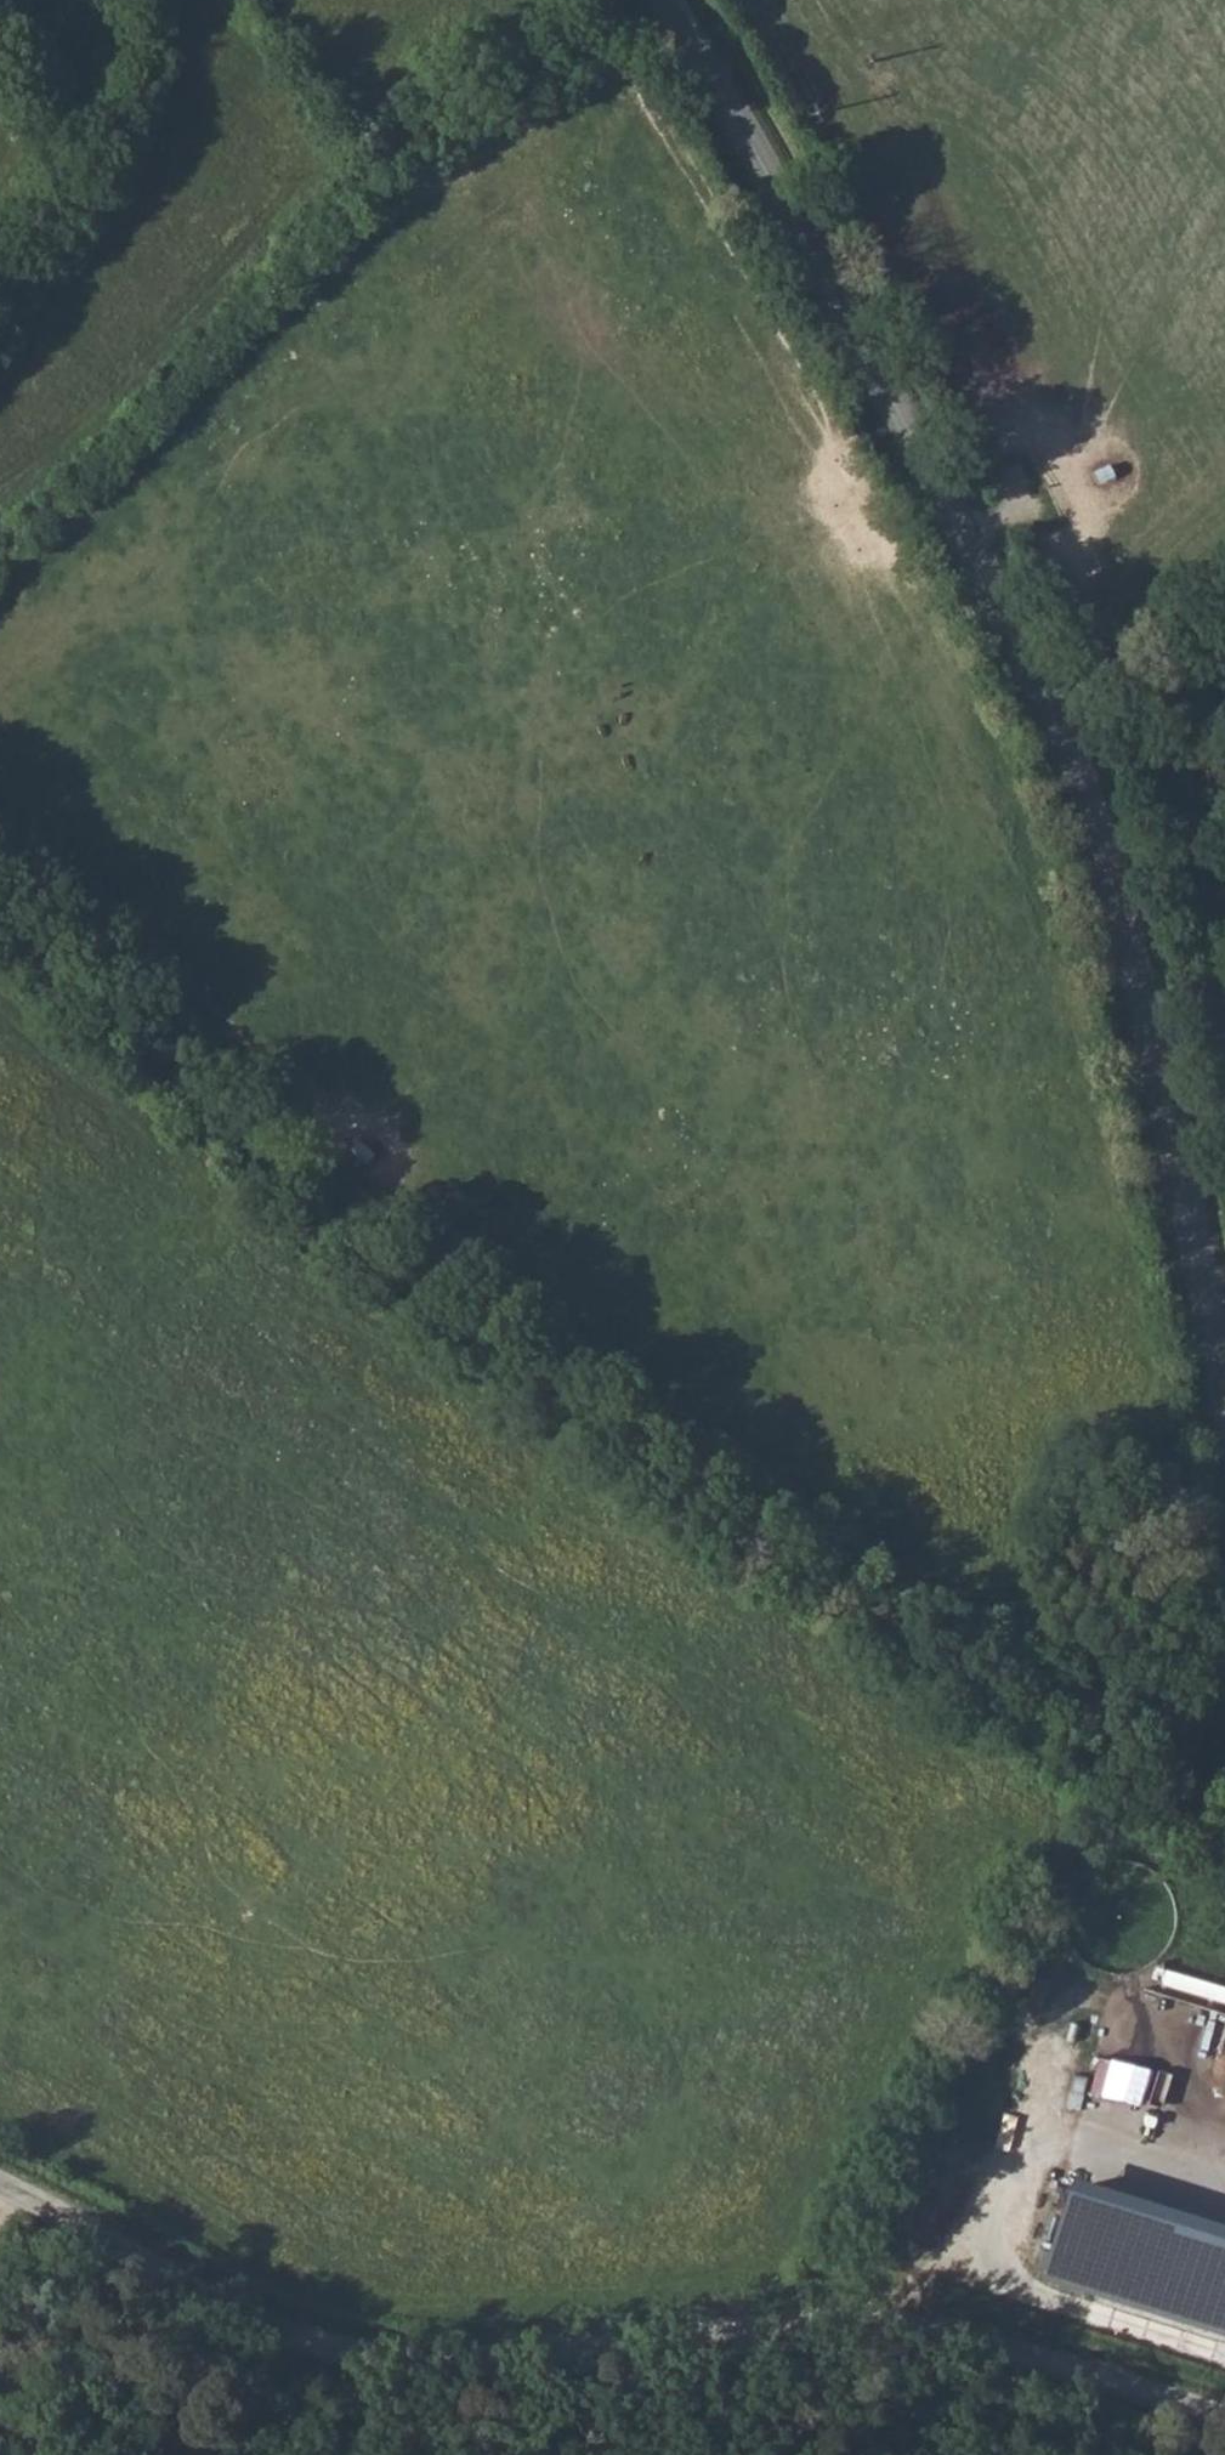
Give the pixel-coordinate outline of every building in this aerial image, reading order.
[(1073,2179),(1043,2277),(1224,2332),(1224,2225),(1073,2179)]
